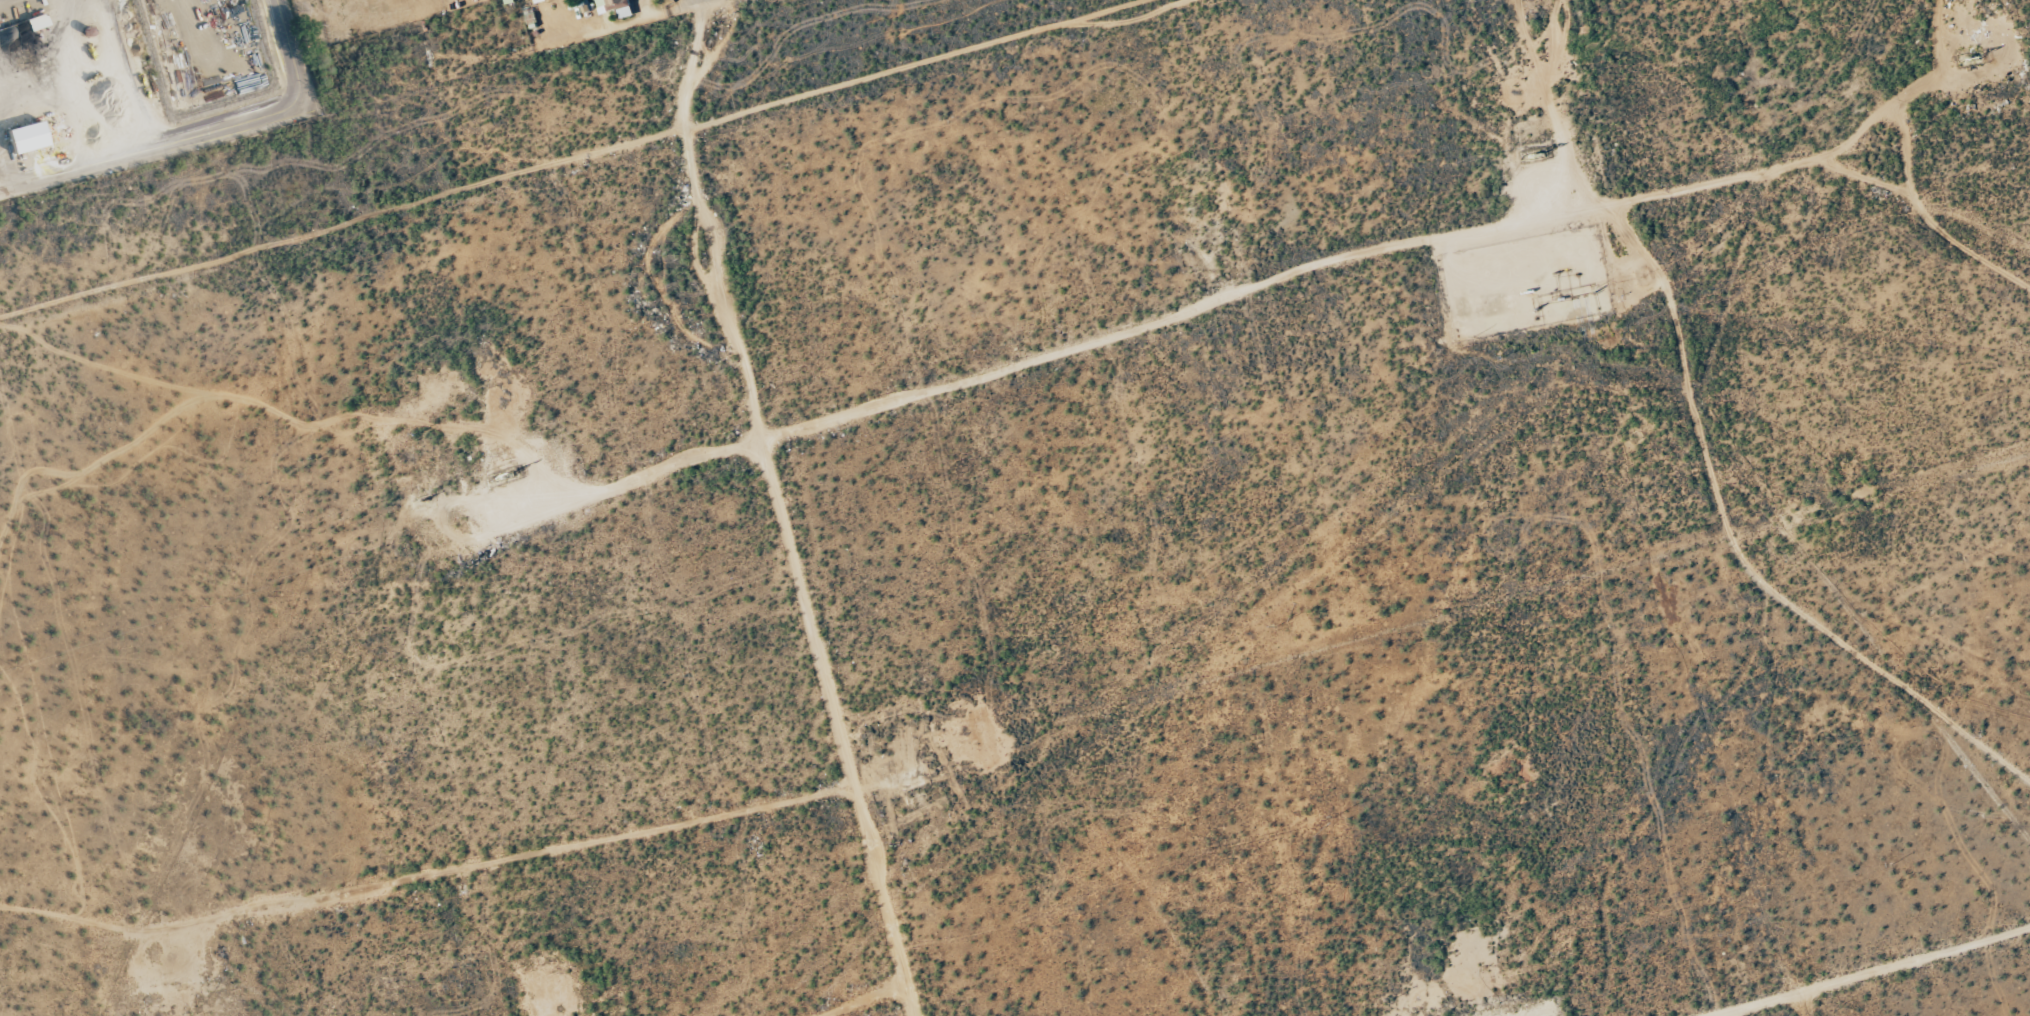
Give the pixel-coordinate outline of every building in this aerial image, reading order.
[(8,131),(15,155),(50,145),(43,121),(8,131)]
